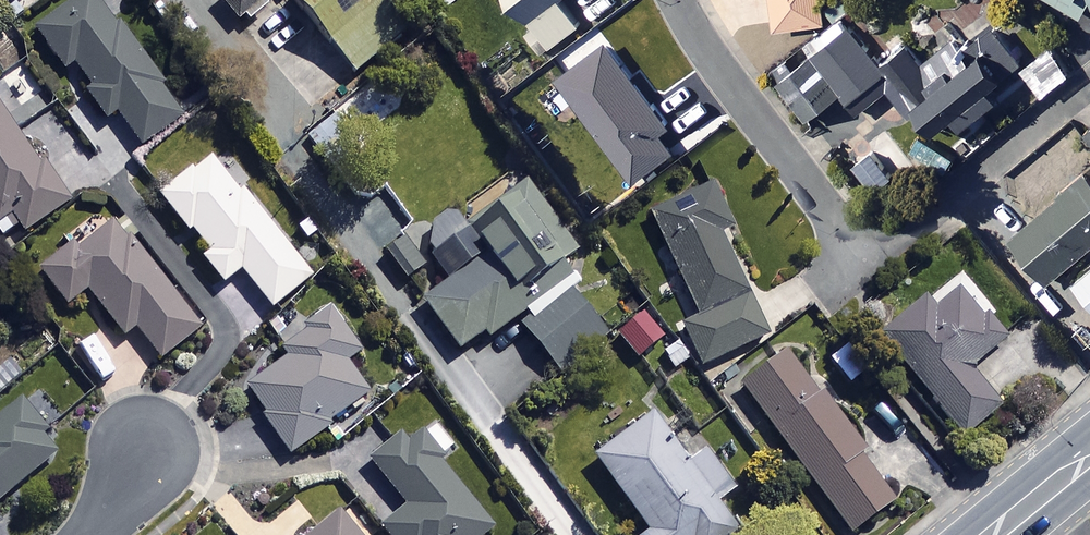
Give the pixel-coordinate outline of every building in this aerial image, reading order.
[(102,0),(88,0),(39,37),(69,77),(78,70),(92,89),(85,94),(109,125),(120,116),(147,152),(191,119),(102,0)] [(224,2),(242,25),(274,0),(226,0),(224,2)] [(380,0),(301,0),(299,2),(358,77),(409,37),(380,0)] [(535,27),(526,34),(541,53),(580,24),(562,0),(514,0),(535,27)] [(773,26),(819,20),(816,0),(769,0),(773,26)] [(1078,13),(1085,0),(1055,0),(1078,13)] [(878,58),(851,19),(774,74),(802,114),(838,88),(853,109),(886,86),(904,111),(916,102),(936,130),(1000,84),(997,79),(1020,62),(994,27),(951,58),(941,44),(921,58),(906,38),(878,58)] [(679,142),(604,39),(555,75),(631,178),(679,142)] [(388,115),(369,89),(353,101),(372,126),(388,115)] [(0,100),(0,222),(18,248),(74,210),(0,100)] [(876,156),(862,144),(847,161),(885,194),(911,163),(888,143),(876,156)] [(315,280),(217,158),(165,200),(210,257),(206,260),(227,286),(244,272),(276,311),(315,280)] [(1083,171),(1007,235),(1045,279),(1089,241),(1089,179),(1083,171)] [(418,252),(440,283),(419,298),(455,347),(479,330),(483,335),(521,308),(568,275),(555,257),(568,247),(520,179),(418,252)] [(727,224),(707,181),(645,210),(694,316),(677,323),(697,365),(765,333),(716,229),(727,224)] [(204,336),(116,224),(48,278),(73,310),(93,294),(129,339),(140,330),(167,365),(204,336)] [(1070,279),(1089,304),(1089,263),(1070,279)] [(568,275),(521,308),(527,317),(513,327),(544,370),(604,327),(568,275)] [(999,338),(956,287),(932,307),(923,296),(877,334),(959,433),(996,403),(965,366),(999,338)] [(660,333),(641,309),(612,333),(632,357),(660,333)] [(363,355),(336,314),(285,347),(293,360),(249,388),(293,457),(334,431),(331,426),(373,399),(350,363),(363,355)] [(866,367),(847,340),(826,356),(845,382),(866,367)] [(784,352),(737,386),(845,533),(892,499),(784,352)] [(0,429),(0,509),(62,457),(23,410),(0,429)] [(731,530),(708,499),(729,483),(702,447),(683,462),(646,413),(589,456),(648,534),(724,534),(731,530)] [(374,467),(409,511),(386,529),(391,534),(500,534),(416,432),(374,467)] [(344,515),(320,534),(360,534),(344,515)] [(0,524),(0,534),(9,534),(0,524)]
